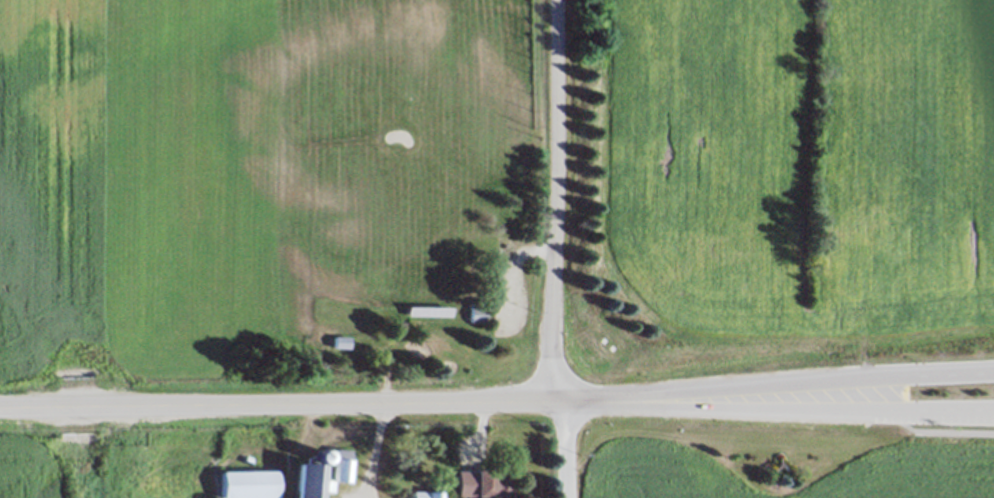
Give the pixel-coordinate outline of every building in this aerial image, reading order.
[(404,306),(449,306),(449,315),(404,314),(404,306)] [(468,307),(482,308),(482,319),(468,319),(468,307)] [(332,337),(347,338),(346,348),(331,347),(332,337)] [(330,448),(345,449),(342,479),(326,478),(330,448)] [(318,490),(317,497),(289,497),(292,463),(321,465),(320,479),(329,480),(329,491),(318,490)] [(492,467),(492,473),(508,473),(508,495),(472,495),(454,495),(454,470),(472,470),(472,467),(492,467)] [(274,469),(274,497),(218,497),(218,470),(274,469)] [(437,490),(437,497),(408,497),(408,490),(423,490),(423,489),(437,490)]
